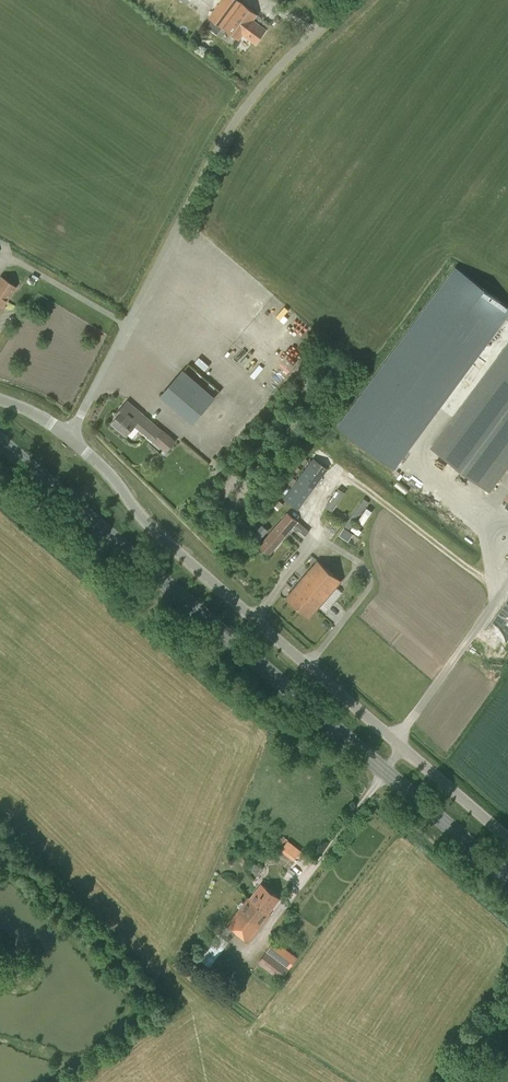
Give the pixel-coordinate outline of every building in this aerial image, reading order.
[(257,14),(238,0),(222,0),(209,17),(239,39),(243,34),(256,43),(266,29),(253,20),(257,14)] [(507,309),(507,299),(452,262),(343,430),(403,469),(507,309)] [(16,287),(0,276),(0,277),(0,310),(16,287)] [(507,468),(507,467),(507,342),(430,448),(489,492),(507,468)] [(160,396),(192,424),(211,402),(179,374),(160,396)] [(126,435),(134,425),(150,438),(159,427),(128,400),(119,411),(121,413),(112,423),(126,435)] [(152,440),(166,452),(176,441),(162,429),(152,440)] [(313,458),(296,481),(311,492),(328,469),(313,458)] [(311,492),(296,481),(284,499),(299,510),(311,492)] [(368,505),(371,501),(365,497),(346,524),(352,529),(360,517),(366,522),(375,510),(368,505)] [(259,545),(269,555),(293,527),(297,531),(298,529),(305,535),(309,531),(287,512),(259,545)] [(253,534),(260,540),(269,530),(262,524),(253,534)] [(350,540),(355,533),(346,526),(341,533),(350,540)] [(308,601),(301,609),(310,618),(341,581),(317,561),(303,577),(310,582),(311,581),(318,588),(307,600),(308,601)] [(286,597),(301,609),(308,601),(307,600),(318,588),(311,581),(310,582),(303,577),(286,597)] [(342,593),(338,588),(324,602),(329,607),(342,593)] [(249,896),(249,897),(269,914),(270,913),(269,912),(280,898),(262,884),(251,898),(249,896)] [(269,914),(249,897),(227,925),(220,934),(218,932),(198,957),(210,966),(229,940),(226,938),(233,929),(248,941),(269,914)] [(258,962),(280,979),(297,957),(275,940),(258,962)]
